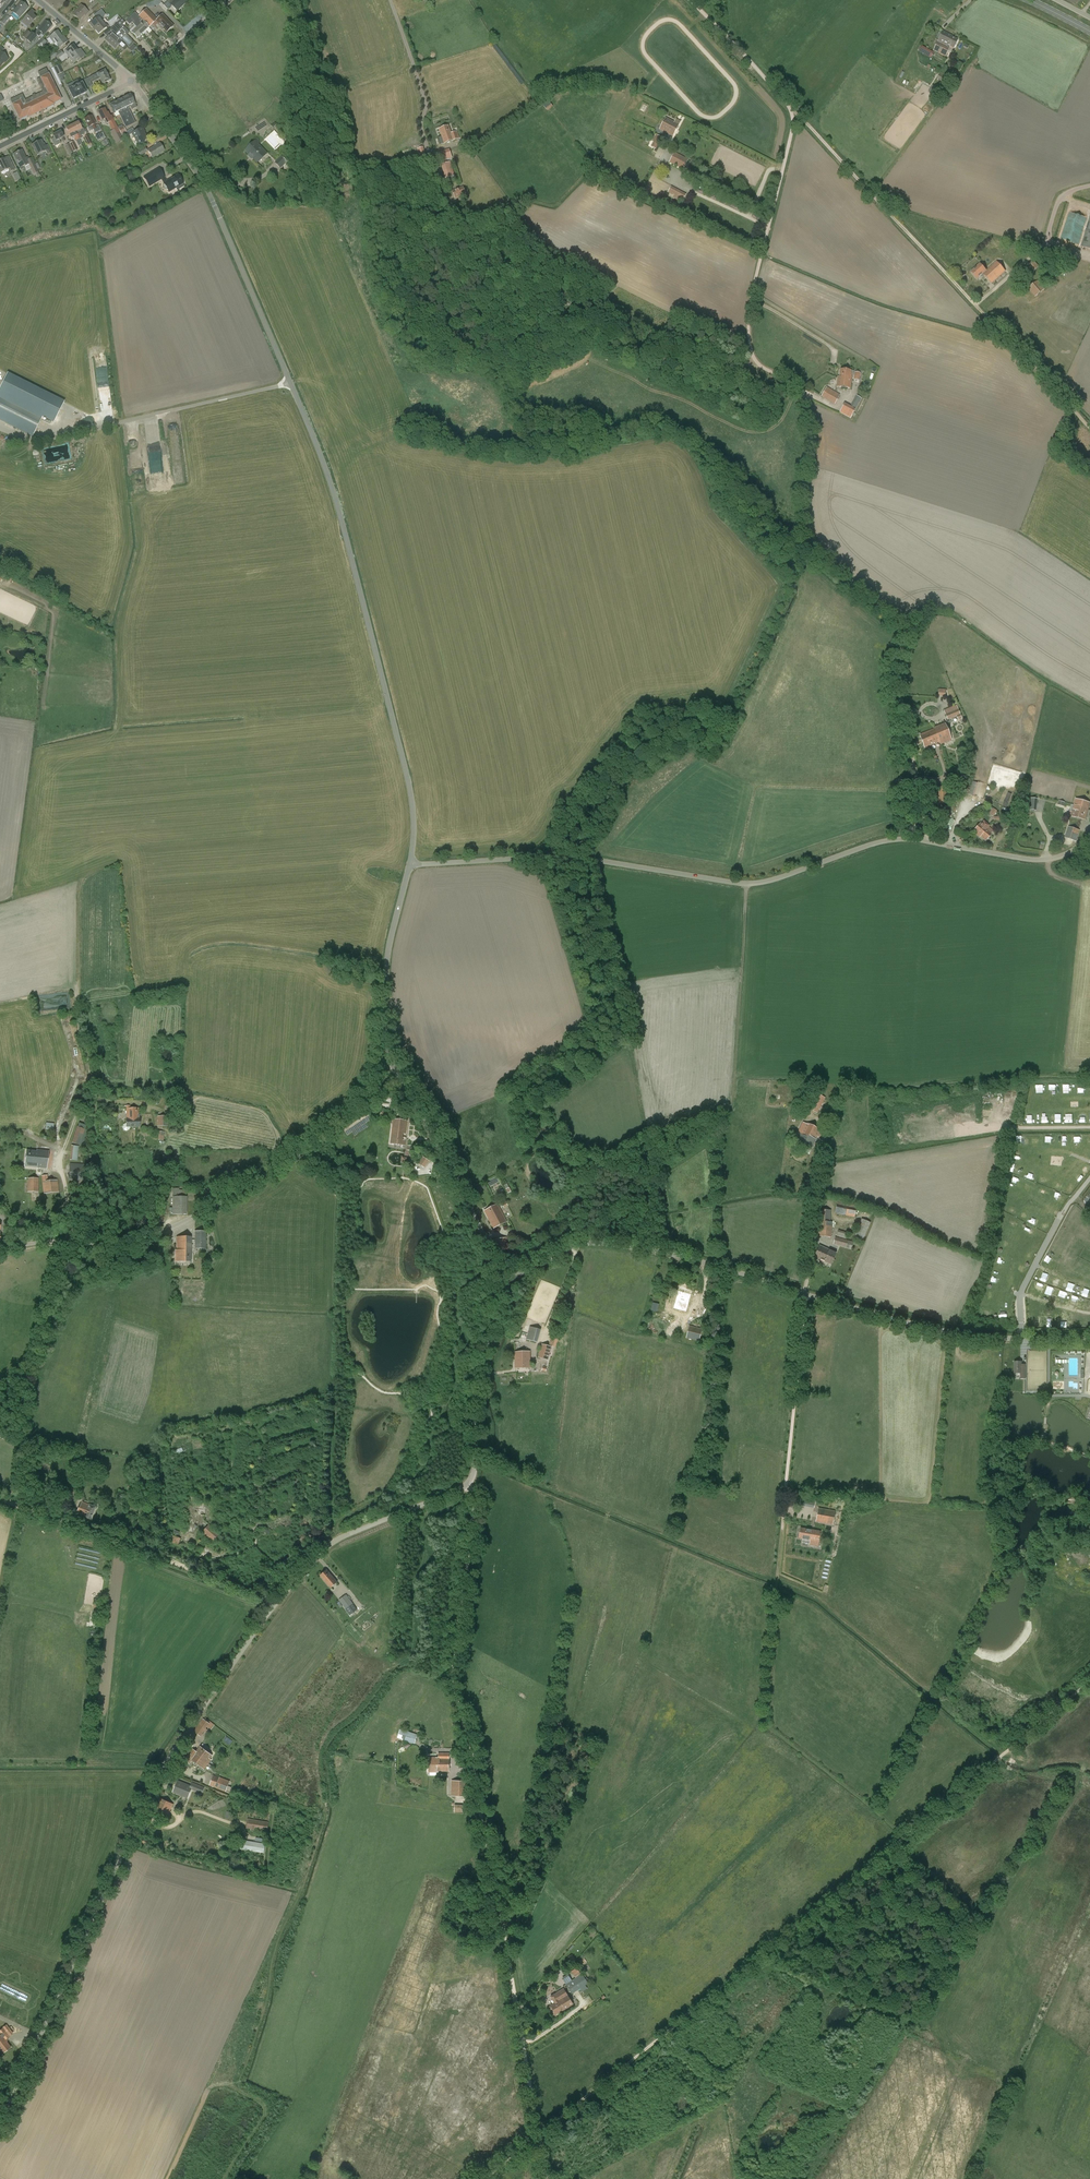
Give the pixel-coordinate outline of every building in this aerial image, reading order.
[(2,1),(0,4),(3,6),(0,10),(0,16),(2,18),(13,5),(10,3),(12,0),(4,0),(2,1)] [(172,5),(177,11),(187,1),(186,0),(168,0),(163,5),(168,9),(172,5)] [(21,2),(13,13),(19,18),(28,8),(21,2)] [(92,9),(94,12),(101,6),(99,3),(92,9)] [(81,5),(73,15),(80,20),(85,14),(86,15),(89,12),(81,5)] [(141,13),(138,16),(149,28),(151,25),(155,21),(156,22),(158,20),(156,18),(147,8),(141,13)] [(105,15),(101,9),(94,15),(97,19),(90,24),(93,28),(94,27),(99,34),(107,27),(100,18),(105,15)] [(36,18),(33,15),(34,13),(32,11),(22,22),(28,27),(36,18)] [(138,15),(135,13),(135,12),(126,21),(129,25),(132,23),(137,28),(131,33),(137,39),(149,28),(138,16),(138,15)] [(1,22),(3,24),(4,25),(10,18),(6,14),(0,21),(1,22)] [(162,15),(158,20),(156,22),(167,33),(173,26),(162,15)] [(122,19),(116,24),(125,33),(127,35),(130,32),(122,25),(125,22),(122,19)] [(51,26),(46,22),(35,34),(39,37),(41,34),(43,35),(51,26)] [(125,33),(116,24),(110,29),(113,32),(112,33),(106,40),(109,43),(110,42),(116,48),(121,42),(115,36),(119,31),(123,35),(125,33)] [(25,39),(32,32),(31,32),(30,33),(27,30),(22,36),(23,37),(22,39),(24,41),(25,39)] [(952,36),(943,31),(937,42),(933,51),(945,57),(950,47),(947,46),(947,45),(953,48),(957,40),(951,37),(952,36)] [(32,32),(25,39),(31,44),(37,36),(32,32)] [(49,38),(54,43),(63,36),(62,37),(58,32),(49,38)] [(63,36),(54,43),(55,42),(59,48),(67,42),(63,36)] [(40,47),(46,42),(43,39),(36,45),(40,48),(39,49),(41,52),(45,49),(44,47),(41,49),(40,47)] [(65,52),(69,58),(78,51),(73,46),(65,52)] [(921,46),(918,51),(931,58),(934,52),(921,46)] [(4,61),(5,63),(9,59),(2,52),(4,50),(1,47),(0,48),(0,66),(4,61)] [(55,57),(56,56),(62,51),(61,50),(57,54),(55,51),(47,57),(50,61),(55,57)] [(78,51),(69,58),(74,63),(77,61),(78,62),(85,56),(81,51),(79,53),(78,51)] [(54,68),(58,75),(63,72),(59,65),(54,68)] [(29,99),(25,101),(22,94),(11,100),(13,104),(12,104),(20,119),(28,115),(28,117),(54,105),(53,103),(61,100),(48,74),(46,69),(38,72),(40,78),(36,80),(43,92),(39,94),(35,96),(34,94),(32,95),(32,97),(29,99)] [(93,85),(100,81),(102,85),(110,81),(105,70),(97,74),(87,79),(89,82),(91,81),(93,85)] [(937,78),(948,85),(952,79),(940,72),(937,78)] [(76,81),(73,83),(80,95),(86,92),(82,82),(77,85),(76,81)] [(72,87),(68,89),(73,99),(80,95),(73,83),(71,84),(72,87)] [(125,117),(121,119),(126,128),(135,123),(128,108),(130,107),(132,110),(136,107),(131,96),(129,95),(117,101),(125,117)] [(118,112),(121,119),(125,117),(117,101),(110,105),(110,106),(113,114),(118,112)] [(98,113),(102,121),(104,120),(106,123),(108,122),(113,133),(114,133),(115,133),(119,131),(112,116),(110,117),(108,113),(106,114),(105,110),(98,113)] [(91,126),(93,130),(95,133),(101,130),(98,125),(96,126),(95,124),(92,116),(85,119),(89,127),(91,126)] [(666,118),(660,129),(673,136),(679,125),(666,118)] [(78,123),(72,125),(81,143),(79,139),(82,138),(81,136),(84,135),(83,134),(85,133),(82,127),(80,127),(78,123)] [(81,143),(72,125),(66,128),(71,138),(74,137),(78,144),(81,143)] [(456,132),(451,134),(448,126),(439,129),(444,144),(459,139),(456,132)] [(127,131),(125,133),(128,136),(132,133),(136,140),(137,140),(139,144),(139,145),(139,146),(148,140),(147,140),(143,134),(144,133),(142,128),(134,132),(132,128),(127,131)] [(124,140),(119,131),(115,133),(114,133),(113,133),(116,139),(119,138),(121,141),(124,140)] [(53,135),(54,138),(51,139),(55,146),(61,143),(59,140),(61,139),(63,142),(65,141),(64,138),(63,138),(60,132),(53,135)] [(656,149),(658,144),(662,137),(656,134),(652,141),(653,142),(651,147),(656,149)] [(253,158),(257,162),(262,157),(263,158),(267,155),(258,145),(259,144),(256,140),(246,150),(250,155),(248,156),(252,160),(253,158)] [(43,144),(42,144),(41,141),(32,145),(36,153),(40,151),(41,153),(46,151),(47,155),(51,153),(47,145),(45,147),(43,144)] [(160,144),(148,151),(152,158),(164,151),(160,144)] [(138,152),(140,156),(148,151),(145,147),(138,152)] [(449,149),(438,152),(441,162),(446,161),(446,160),(452,158),(449,149)] [(15,158),(20,168),(28,164),(22,150),(15,154),(16,158),(15,158)] [(688,159),(675,152),(669,163),(683,170),(688,159)] [(275,163),(281,169),(288,162),(282,156),(275,163)] [(14,170),(11,162),(7,163),(5,158),(0,161),(0,172),(1,173),(9,168),(11,171),(14,170)] [(441,165),(445,178),(455,176),(451,162),(441,165)] [(29,165),(34,174),(39,172),(34,163),(29,165)] [(165,178),(159,168),(143,177),(149,187),(161,180),(164,184),(164,183),(169,192),(175,188),(177,191),(184,186),(182,184),(183,184),(178,175),(167,182),(165,178)] [(17,171),(12,174),(15,181),(20,179),(17,171)] [(463,187),(462,187),(452,191),(455,199),(465,195),(466,195),(463,187)] [(672,194),(683,200),(686,194),(675,188),(672,194)] [(1089,249),(1089,216),(1081,246),(1089,249)] [(1029,265),(1034,271),(1039,267),(1034,261),(1029,265)] [(986,271),(983,274),(992,284),(1006,271),(997,262),(986,271)] [(977,279),(983,274),(986,271),(980,264),(971,272),(977,279)] [(1022,281),(1035,297),(1045,289),(1038,280),(1033,285),(1027,277),(1022,281)] [(840,369),(839,377),(839,378),(847,379),(847,380),(851,381),(852,375),(853,375),(854,371),(840,369)] [(33,436),(43,416),(54,422),(64,402),(7,374),(0,388),(0,420),(33,436)] [(839,377),(838,377),(837,386),(851,388),(851,381),(847,380),(847,379),(839,378),(839,377)] [(821,397),(835,404),(840,395),(827,387),(821,397)] [(845,403),(840,412),(850,418),(860,400),(856,398),(851,406),(845,403)] [(960,715),(956,705),(944,710),(948,720),(957,716),(957,717),(960,716),(959,715),(960,715)] [(934,728),(935,729),(940,742),(939,742),(940,744),(951,740),(945,724),(934,728)] [(935,729),(919,735),(924,748),(939,742),(940,742),(935,729)] [(907,782),(900,780),(898,786),(905,788),(907,782)] [(975,795),(978,782),(972,781),(969,794),(975,795)] [(935,803),(948,804),(949,788),(935,787),(935,803)] [(1082,819),(1086,820),(1089,803),(1076,799),(1074,805),(1078,806),(1078,807),(1084,809),(1082,819)] [(1071,816),(1082,819),(1084,809),(1078,807),(1078,806),(1074,805),(1072,812),(1070,811),(1069,816),(1071,816)] [(947,816),(943,825),(951,830),(956,820),(947,816)] [(973,831),(978,836),(979,835),(978,834),(982,830),(984,832),(987,828),(989,826),(984,821),(982,824),(980,823),(973,831)] [(1002,822),(1000,829),(1009,831),(1011,824),(1002,822)] [(1063,846),(1068,847),(1074,828),(1068,826),(1065,837),(1064,837),(1063,842),(1064,843),(1063,846)] [(979,835),(978,836),(980,837),(981,836),(986,841),(992,833),(987,828),(984,832),(982,830),(978,834),(979,835)] [(1074,828),(1068,847),(1069,845),(1072,845),(1073,842),(1076,843),(1080,830),(1074,828)] [(825,1098),(817,1093),(807,1109),(817,1113),(825,1098)] [(127,1119),(126,1119),(126,1123),(123,1124),(122,1127),(124,1130),(126,1131),(129,1130),(130,1127),(140,1126),(140,1118),(139,1118),(139,1108),(126,1109),(127,1119)] [(832,1108),(829,1121),(835,1122),(838,1109),(832,1108)] [(157,1116),(157,1126),(168,1126),(168,1116),(157,1116)] [(405,1134),(407,1121),(393,1120),(391,1144),(404,1146),(405,1140),(402,1140),(403,1134),(405,1134)] [(77,1126),(72,1143),(83,1147),(88,1133),(88,1132),(88,1130),(85,1129),(87,1125),(79,1123),(77,1127),(77,1126)] [(816,1136),(820,1138),(823,1131),(807,1123),(801,1135),(800,1134),(796,1142),(811,1150),(816,1140),(815,1139),(816,1136)] [(78,1146),(71,1145),(70,1160),(80,1161),(81,1149),(78,1148),(78,1146)] [(27,1150),(25,1166),(46,1169),(48,1151),(37,1150),(37,1151),(27,1150)] [(418,1164),(424,1168),(429,1161),(423,1157),(418,1164)] [(69,1180),(83,1180),(84,1164),(70,1163),(69,1180)] [(42,1176),(42,1182),(43,1194),(59,1192),(58,1180),(48,1181),(47,1177),(47,1176),(42,1176)] [(39,1178),(28,1178),(27,1192),(38,1192),(39,1178)] [(172,1188),(172,1197),(172,1214),(187,1215),(187,1197),(187,1190),(183,1190),(179,1190),(179,1188),(172,1188)] [(153,1193),(153,1222),(163,1222),(163,1193),(153,1193)] [(835,1213),(855,1217),(857,1205),(837,1201),(835,1213)] [(506,1222),(497,1204),(485,1211),(494,1228),(506,1222)] [(820,1209),(818,1236),(831,1237),(832,1222),(831,1221),(831,1210),(820,1209)] [(871,1222),(861,1219),(853,1239),(862,1242),(871,1222)] [(1069,1229),(1073,1223),(1068,1220),(1064,1226),(1069,1229)] [(837,1236),(846,1239),(848,1233),(838,1230),(837,1236)] [(195,1249),(205,1249),(205,1232),(195,1231),(195,1249)] [(835,1236),(833,1244),(852,1249),(854,1242),(835,1236)] [(177,1250),(175,1250),(175,1262),(191,1262),(191,1237),(177,1237),(177,1250)] [(493,1240),(495,1252),(509,1249),(507,1237),(493,1240)] [(819,1245),(814,1257),(831,1264),(836,1253),(819,1245)] [(1089,1258),(1089,1256),(1086,1254),(1087,1252),(1081,1250),(1078,1258),(1088,1262),(1089,1258)] [(1045,1256),(1039,1274),(1043,1275),(1049,1257),(1045,1256)] [(1076,1278),(1081,1267),(1074,1264),(1069,1274),(1076,1278)] [(1083,1281),(1086,1272),(1081,1270),(1077,1279),(1083,1281)] [(692,1292),(679,1289),(674,1307),(687,1310),(692,1292)] [(1077,1327),(1086,1327),(1086,1317),(1077,1317),(1077,1327)] [(526,1339),(537,1342),(541,1330),(530,1326),(526,1339)] [(699,1341),(699,1342),(705,1344),(706,1340),(700,1338),(702,1329),(689,1326),(686,1338),(699,1341)] [(542,1344),(539,1357),(548,1360),(551,1346),(542,1344)] [(530,1368),(529,1352),(515,1352),(516,1368),(530,1368)] [(1015,1373),(1021,1373),(1021,1375),(1026,1375),(1026,1364),(1022,1364),(1022,1362),(1014,1362),(1015,1373)] [(4,1440),(11,1443),(14,1435),(7,1433),(4,1440)] [(80,1477),(75,1486),(79,1488),(84,1479),(80,1477)] [(74,1494),(74,1485),(71,1485),(71,1480),(66,1480),(65,1482),(65,1485),(63,1485),(64,1495),(74,1494)] [(88,1505),(82,1502),(81,1503),(76,1513),(81,1515),(84,1516),(83,1518),(90,1520),(95,1507),(88,1504),(88,1505)] [(835,1511),(818,1508),(816,1522),(833,1524),(835,1511)] [(219,1534),(209,1525),(203,1532),(213,1541),(219,1534)] [(810,1540),(809,1544),(818,1546),(821,1531),(801,1528),(799,1538),(810,1540)] [(175,1536),(173,1536),(171,1542),(178,1545),(181,1538),(176,1537),(177,1534),(179,1535),(180,1532),(175,1530),(173,1533),(176,1534),(175,1536)] [(327,1570),(320,1576),(331,1588),(337,1582),(327,1570)] [(346,1607),(350,1612),(353,1609),(352,1608),(352,1607),(351,1606),(353,1604),(346,1594),(339,1600),(342,1605),(343,1604),(345,1606),(346,1605),(347,1606),(346,1607)] [(205,1729),(209,1724),(209,1723),(205,1720),(203,1719),(199,1724),(194,1732),(201,1737),(204,1732),(206,1733),(208,1730),(205,1729)] [(402,1739),(402,1740),(414,1744),(417,1734),(400,1729),(397,1738),(402,1739)] [(193,1749),(191,1751),(195,1754),(195,1753),(203,1758),(202,1759),(208,1763),(211,1759),(210,1758),(212,1755),(200,1747),(196,1752),(193,1749)] [(195,1754),(191,1751),(185,1760),(189,1764),(192,1760),(204,1769),(208,1763),(202,1759),(203,1758),(195,1753),(195,1754)] [(428,1758),(428,1772),(436,1772),(436,1770),(449,1771),(449,1754),(438,1754),(438,1758),(428,1758)] [(209,1785),(226,1792),(229,1782),(213,1775),(209,1785)] [(185,1788),(187,1784),(178,1780),(172,1791),(187,1798),(189,1795),(185,1793),(187,1788),(185,1788)] [(451,1781),(451,1796),(467,1797),(467,1781),(451,1781)] [(191,1786),(187,1784),(185,1788),(187,1788),(185,1793),(189,1795),(192,1788),(194,1789),(194,1790),(198,1792),(198,1791),(202,1793),(204,1788),(192,1783),(191,1786)] [(155,1809),(167,1816),(173,1805),(161,1798),(155,1809)] [(454,1812),(467,1813),(468,1805),(454,1804),(454,1812)] [(247,1818),(246,1828),(267,1831),(268,1822),(247,1818)] [(241,1840),(240,1849),(264,1853),(265,1844),(241,1840)] [(581,1973),(580,1972),(581,1971),(578,1967),(571,1971),(575,1977),(581,1973)] [(566,1984),(569,1989),(585,1979),(582,1974),(571,1981),(567,1976),(563,1979),(566,1984)] [(585,1979),(569,1989),(572,1994),(588,1983),(585,1979)] [(564,1988),(555,1994),(559,2000),(564,2009),(573,2004),(564,1988)] [(559,2000),(555,1994),(551,1996),(555,2003),(550,2005),(556,2014),(564,2009),(559,2000)] [(3,2053),(10,2048),(6,2041),(7,2041),(5,2039),(13,2033),(6,2025),(0,2030),(0,2050),(3,2053)]
